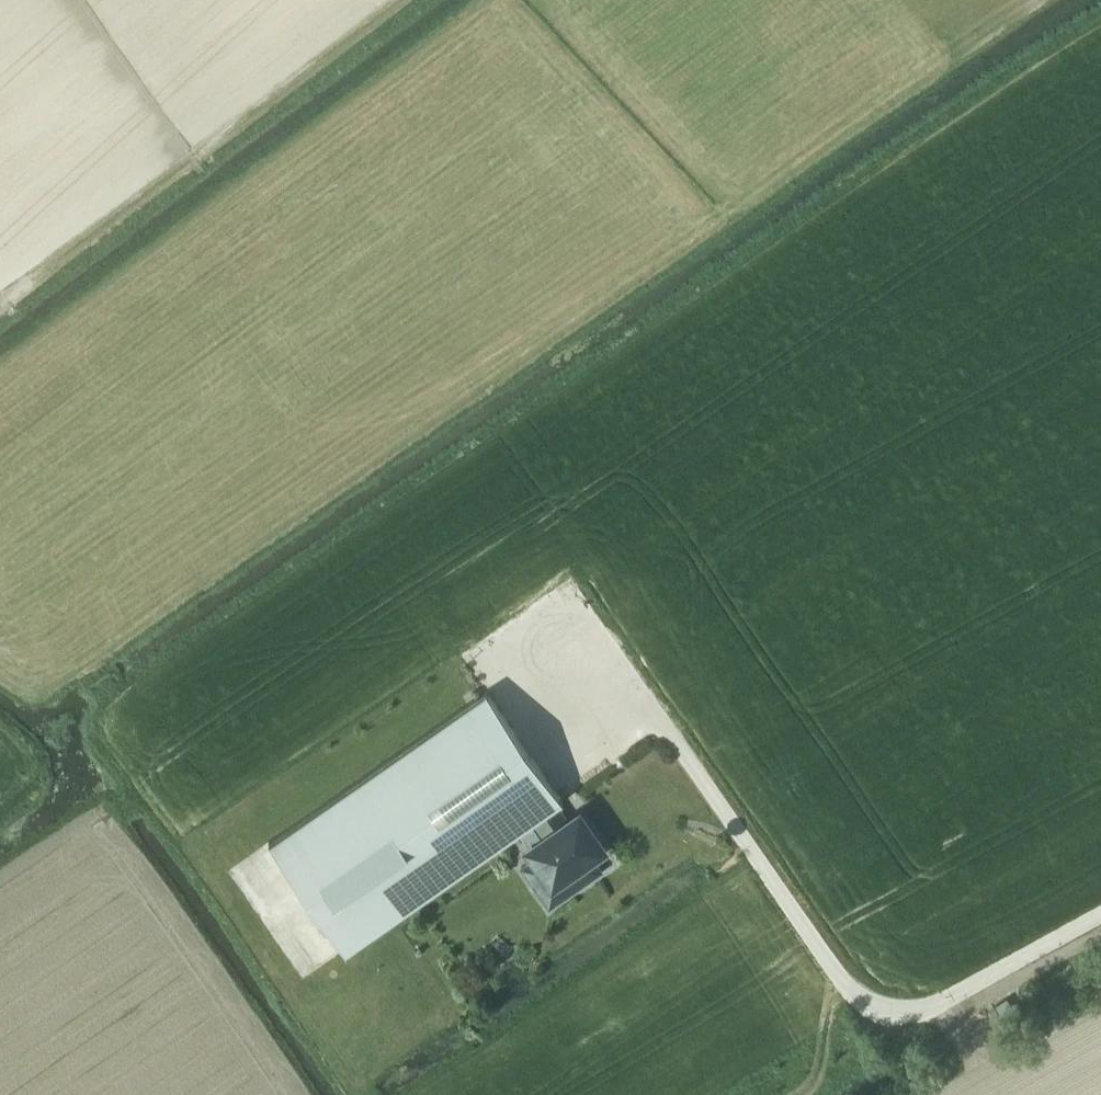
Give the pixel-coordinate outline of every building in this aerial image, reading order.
[(563,801),(486,690),(269,840),(346,951),(347,951),(346,949),(522,827),(536,846),(532,849),(553,879),(570,867),(578,879),(593,869),(585,857),(599,847),(579,817),(567,824),(554,805),(561,800),(562,801),(563,801)]
